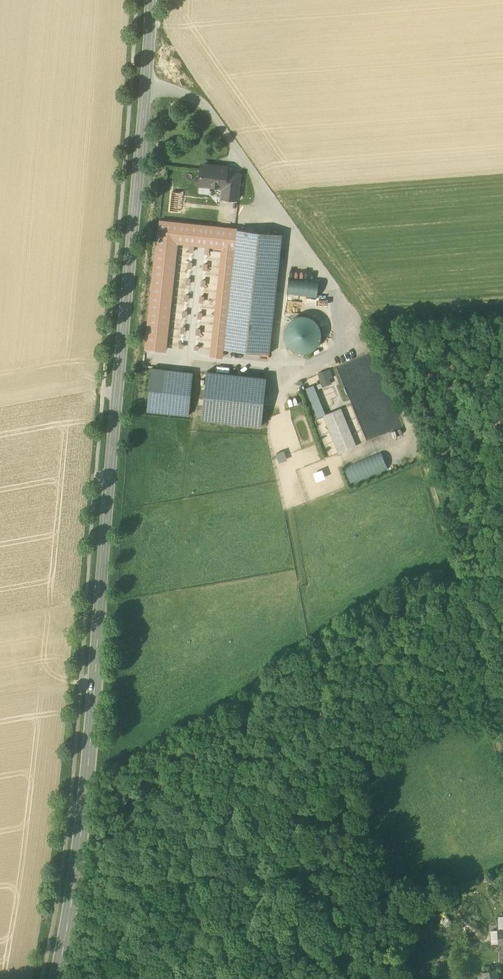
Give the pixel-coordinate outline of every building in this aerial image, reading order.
[(218,168),(201,167),(200,175),(198,177),(197,183),(199,185),(224,188),(225,188),(226,173),(227,167),(220,167),(218,168)] [(240,175),(226,173),(225,188),(224,188),(223,198),(237,200),(240,175)] [(282,234),(237,229),(224,349),(269,354),(282,234)] [(219,254),(157,247),(147,341),(210,348),(219,254)] [(286,294),(317,296),(317,280),(287,278),(286,294)] [(285,350),(317,350),(317,317),(285,316),(285,350)] [(149,368),(146,412),(188,414),(191,370),(149,368)] [(317,372),(322,386),(333,382),(328,368),(317,372)] [(261,425),(265,376),(205,371),(203,395),(216,396),(216,398),(220,399),(220,394),(235,395),(234,403),(237,403),(236,414),(235,423),(261,425)] [(337,453),(356,447),(341,407),(324,413),(314,384),(305,387),(316,417),(323,414),(337,453)] [(354,438),(356,444),(364,441),(360,430),(356,432),(357,436),(354,438)] [(343,467),(350,483),(387,469),(381,452),(343,467)] [(312,472),(316,481),(324,477),(321,469),(312,472)] [(483,973),(485,978),(497,978),(495,970),(483,973)]
